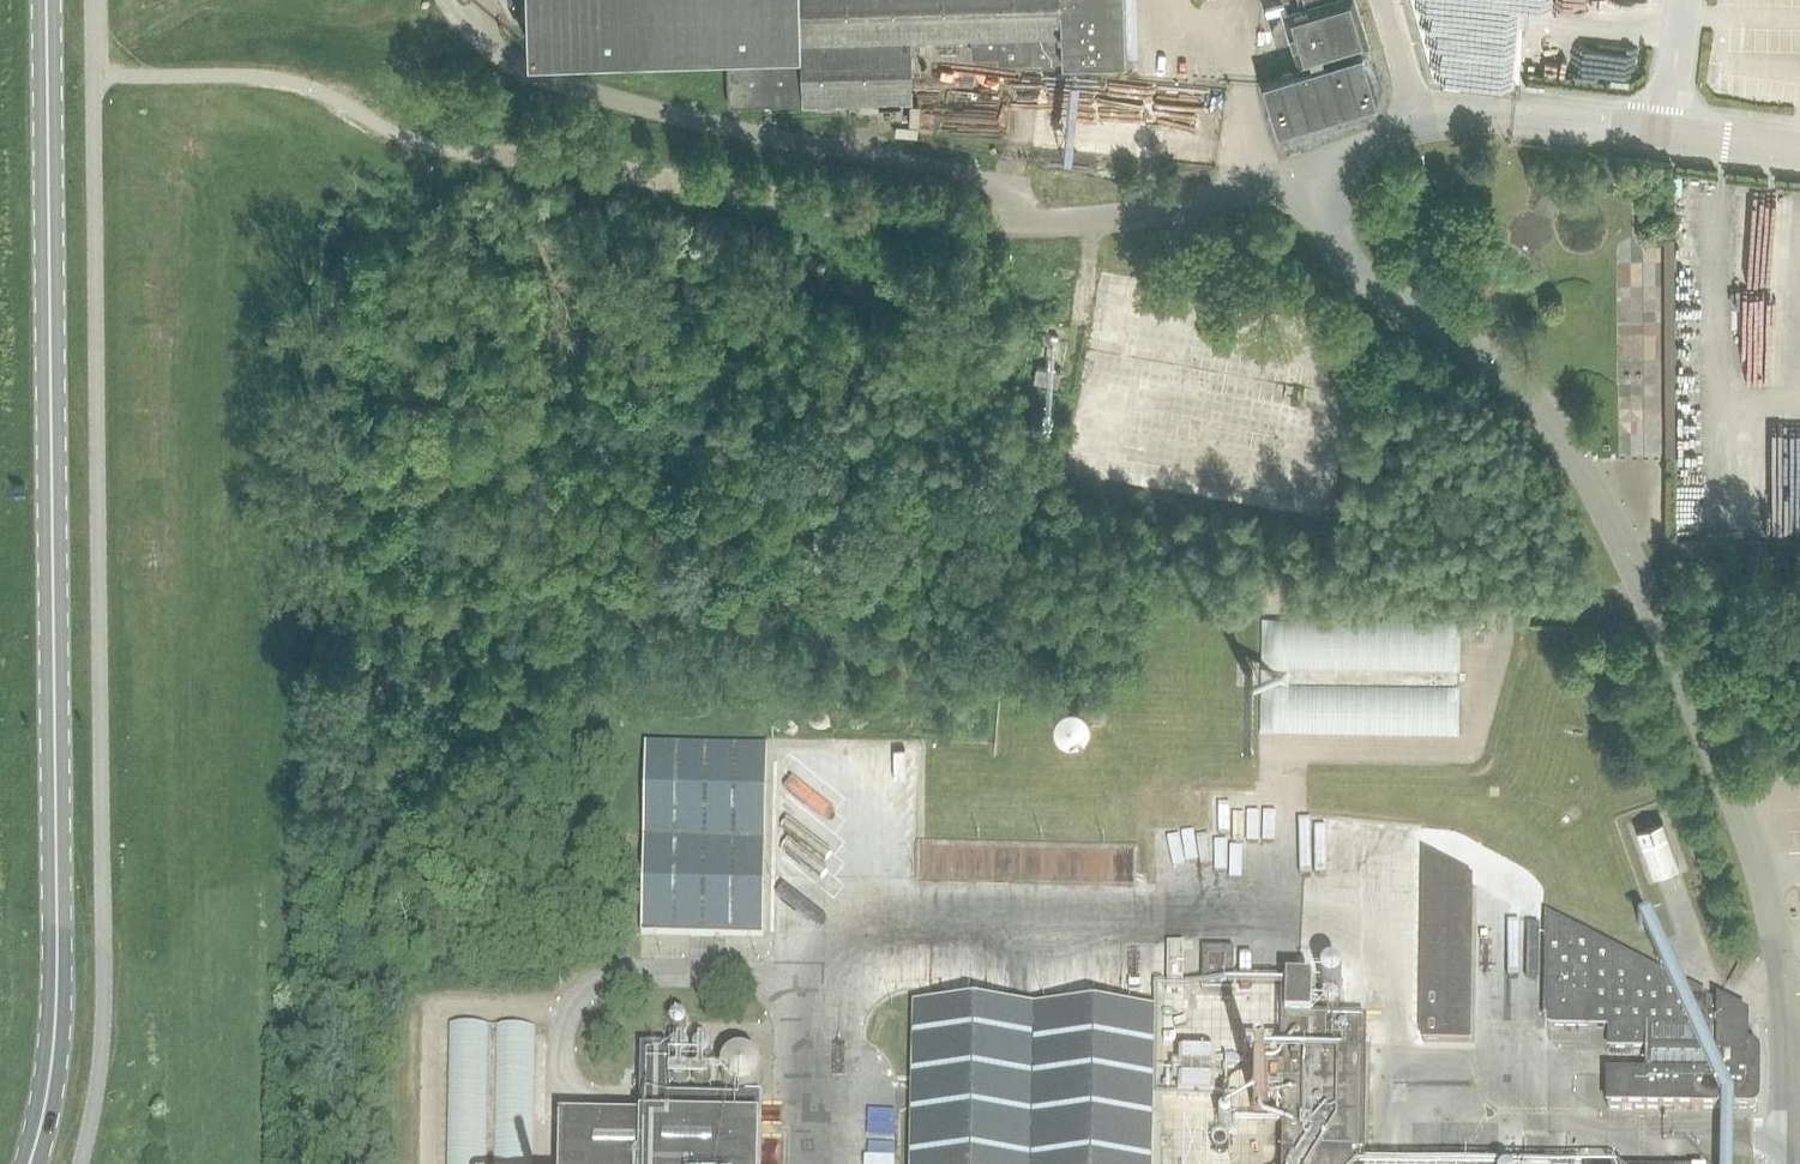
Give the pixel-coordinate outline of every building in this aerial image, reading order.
[(511,3),(531,3),(533,50),(728,44),(730,105),(805,102),(805,104),(914,100),(912,36),(973,34),(974,55),(998,54),(998,61),(1063,58),(1064,60),(1127,58),(1125,0),(511,0),(511,3)] [(1286,13),(1284,13),(1300,66),(1326,58),(1335,55),(1341,53),(1369,45),(1370,45),(1357,0),(1323,0),(1322,0),(1282,0),(1286,13)] [(1263,81),(1278,131),(1378,101),(1363,51),(1342,57),(1341,53),(1335,55),(1336,59),(1263,81)] [(1059,383),(1062,369),(1038,364),(1035,378),(1059,383)] [(1457,736),(1460,622),(1261,619),(1259,732),(1457,736)] [(1070,696),(1048,713),(1061,730),(1084,713),(1070,696)] [(763,745),(642,743),(638,931),(761,933),(763,745)] [(1660,823),(1636,831),(1652,876),(1677,868),(1660,823)] [(1469,880),(1423,857),(1421,1040),(1467,1041),(1469,880)] [(1545,919),(1544,1017),(1547,1024),(1552,1026),(1607,1027),(1607,1049),(1643,1050),(1643,1073),(1607,1073),(1607,1108),(1748,1110),(1753,1108),(1755,1103),(1757,1056),(1753,1051),(1744,1051),(1744,1021),(1545,919)] [(1168,944),(1167,992),(1183,992),(1184,944),(1168,944)] [(1231,949),(1200,948),(1199,989),(1230,989),(1231,949)] [(1365,1024),(1308,1022),(1309,984),(1284,983),(1283,1056),(1265,1056),(1265,1086),(1283,1087),(1282,1163),(1362,1163),(1365,1024)] [(913,1005),(910,1163),(1149,1163),(1152,1010),(913,1005)] [(755,1095),(663,1093),(663,1045),(637,1044),(636,1116),(556,1115),(555,1163),(754,1163),(755,1095)] [(1178,1090),(1212,1092),(1215,1054),(1180,1052),(1178,1090)]
